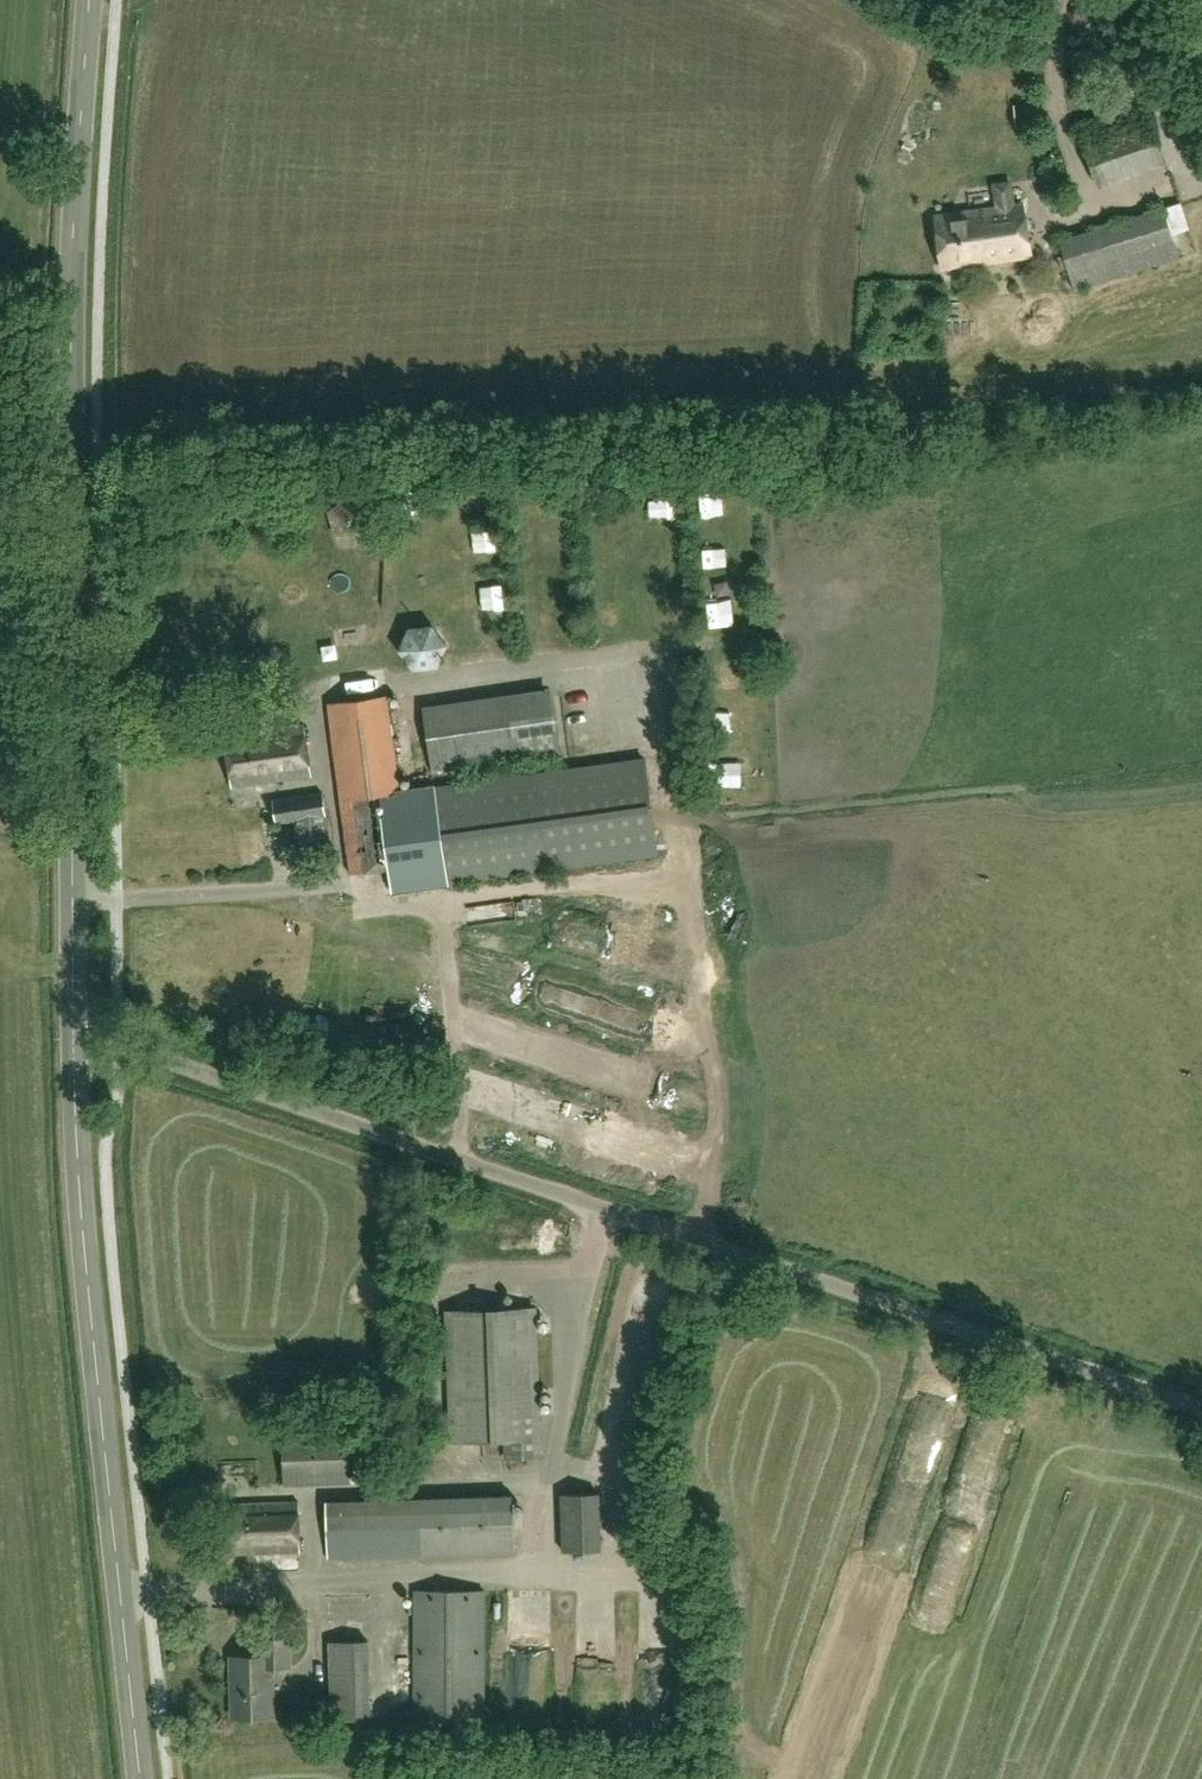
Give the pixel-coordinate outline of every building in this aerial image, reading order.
[(1097,180),(1164,157),(1146,104),(1078,127),(1097,180)] [(1013,205),(1009,181),(991,183),(994,207),(934,216),(942,268),(1031,255),(1024,203),(1013,205)] [(1165,201),(1175,230),(1193,224),(1183,195),(1165,201)] [(1075,290),(1179,257),(1164,207),(1059,240),(1075,290)] [(361,537),(370,515),(348,494),(326,511),(332,535),(361,537)] [(544,515),(545,500),(524,499),(523,514),(544,515)] [(708,566),(733,564),(731,533),(706,535),(708,566)] [(469,555),(502,554),(501,534),(468,536),(469,555)] [(482,585),(483,610),(506,609),(505,584),(482,585)] [(732,594),(708,595),(709,623),(733,622),(732,594)] [(412,670),(438,667),(447,644),(432,624),(408,627),(398,649),(412,670)] [(712,739),(735,740),(737,671),(714,670),(712,739)] [(386,695),(326,703),(351,874),(386,869),(377,794),(400,791),(386,695)] [(431,771),(558,753),(550,696),(423,714),(431,771)] [(280,761),(283,780),(312,775),(305,723),(259,730),(261,746),(254,747),(255,757),(264,756),(265,763),(280,761)] [(232,787),(283,780),(280,761),(265,763),(264,756),(255,757),(254,747),(261,746),(259,730),(224,735),(232,787)] [(400,791),(377,794),(386,869),(388,887),(446,879),(551,865),(657,850),(646,759),(540,772),(434,787),(417,789),(400,791)] [(327,844),(320,792),(270,800),(273,824),(292,821),(296,849),(327,844)] [(538,1454),(531,1305),(446,1309),(452,1440),(506,1437),(507,1455),(538,1454)] [(284,1484),(348,1481),(346,1429),(282,1432),(284,1484)] [(561,1551),(601,1550),(599,1492),(560,1493),(561,1551)] [(328,1558),(514,1553),(512,1495),(327,1502),(328,1558)] [(225,1554),(301,1552),(299,1502),(223,1504),(225,1554)] [(485,1718),(485,1590),(415,1590),(415,1718),(485,1718)] [(234,1717),(273,1716),(272,1668),(290,1667),(290,1637),(261,1638),(262,1655),(232,1656),(234,1717)] [(330,1642),(331,1661),(369,1660),(369,1641),(330,1642)]
